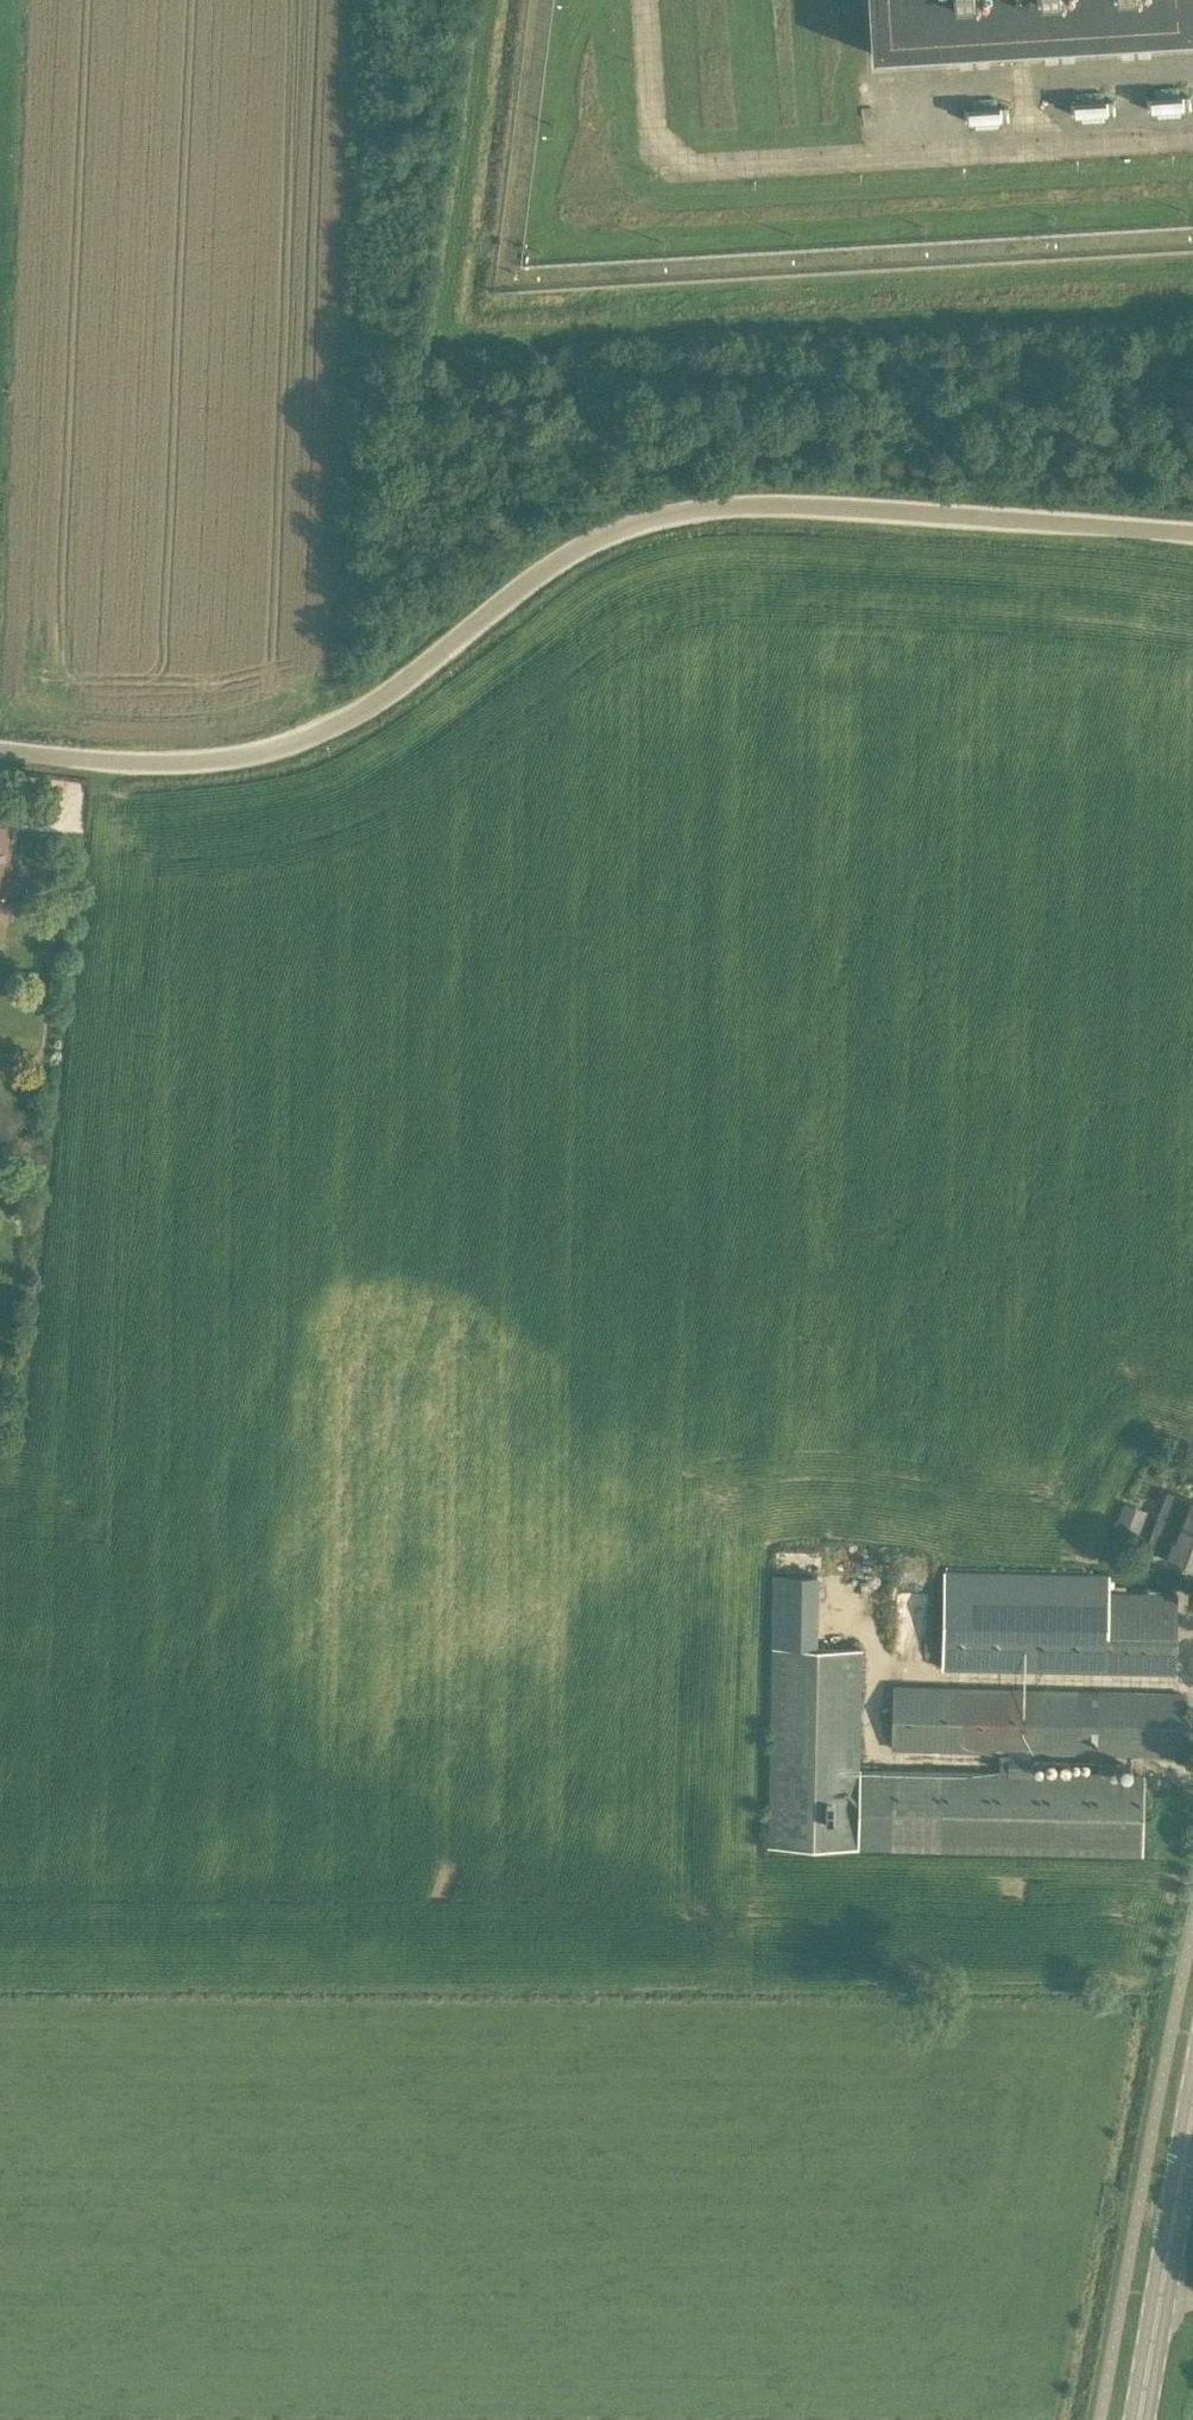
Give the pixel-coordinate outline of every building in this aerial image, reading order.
[(1192,32),(1192,0),(868,0),(871,51),(1192,32)] [(1151,94),(1151,112),(1179,113),(1179,94),(1151,94)] [(8,901),(12,860),(7,860),(11,823),(0,822),(0,901),(8,901)] [(1192,1566),(1192,1499),(1190,1498),(1167,1490),(1145,1547),(1165,1555),(1164,1555),(1192,1566)] [(1114,1529),(1134,1537),(1141,1521),(1121,1512),(1114,1529)] [(944,1568),(942,1667),(1062,1670),(1107,1671),(1107,1670),(1174,1672),(1176,1592),(1109,1590),(1109,1572),(944,1568)] [(858,1769),(861,1647),(771,1645),(766,1845),(856,1847),(858,1769)] [(1098,1691),(1076,1690),(960,1688),(892,1686),(890,1748),(959,1749),(1007,1750),(1006,1773),(942,1771),(891,1770),(858,1769),(856,1847),(889,1848),(941,1849),(1141,1853),(1143,1801),(1143,1776),(1030,1773),(1031,1751),(1074,1752),(1074,1750),(1096,1751),(1179,1754),(1181,1694),(1098,1691)]
